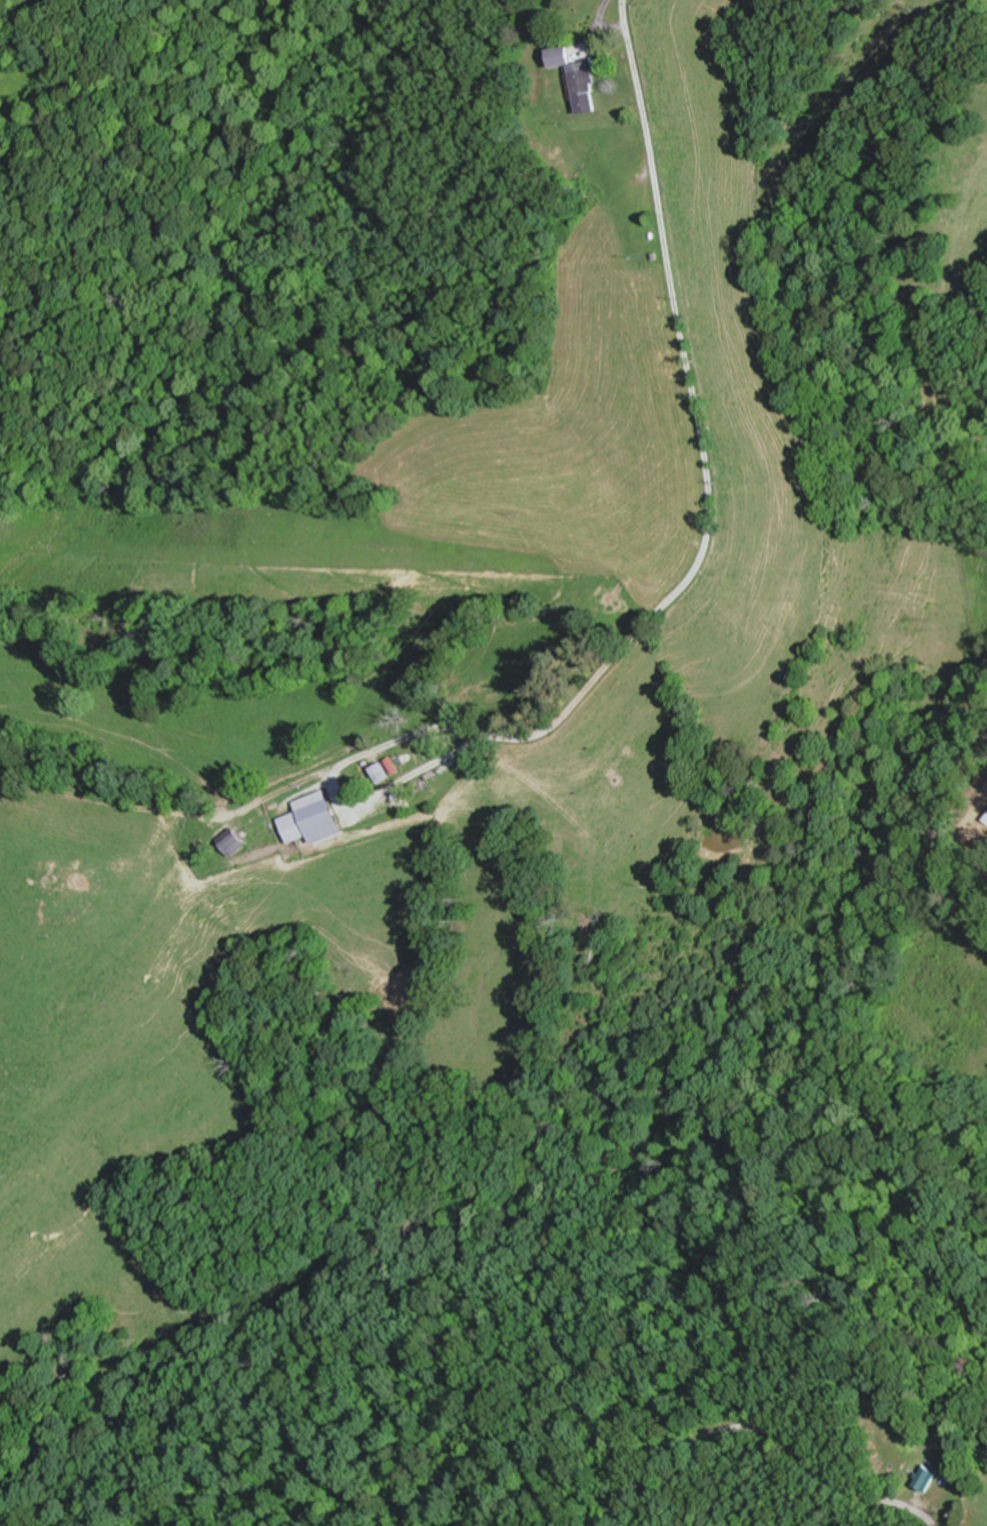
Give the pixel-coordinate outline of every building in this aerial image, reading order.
[(552,49),(555,68),(573,65),(581,115),(601,111),(592,62),(575,64),(572,46),(552,49)] [(344,833),(328,790),(297,802),(300,812),(282,819),(291,844),(312,836),(315,844),(344,833)] [(251,845),(238,827),(221,839),(234,857),(251,845)] [(929,1493),(941,1473),(927,1465),(915,1485),(929,1493)]
